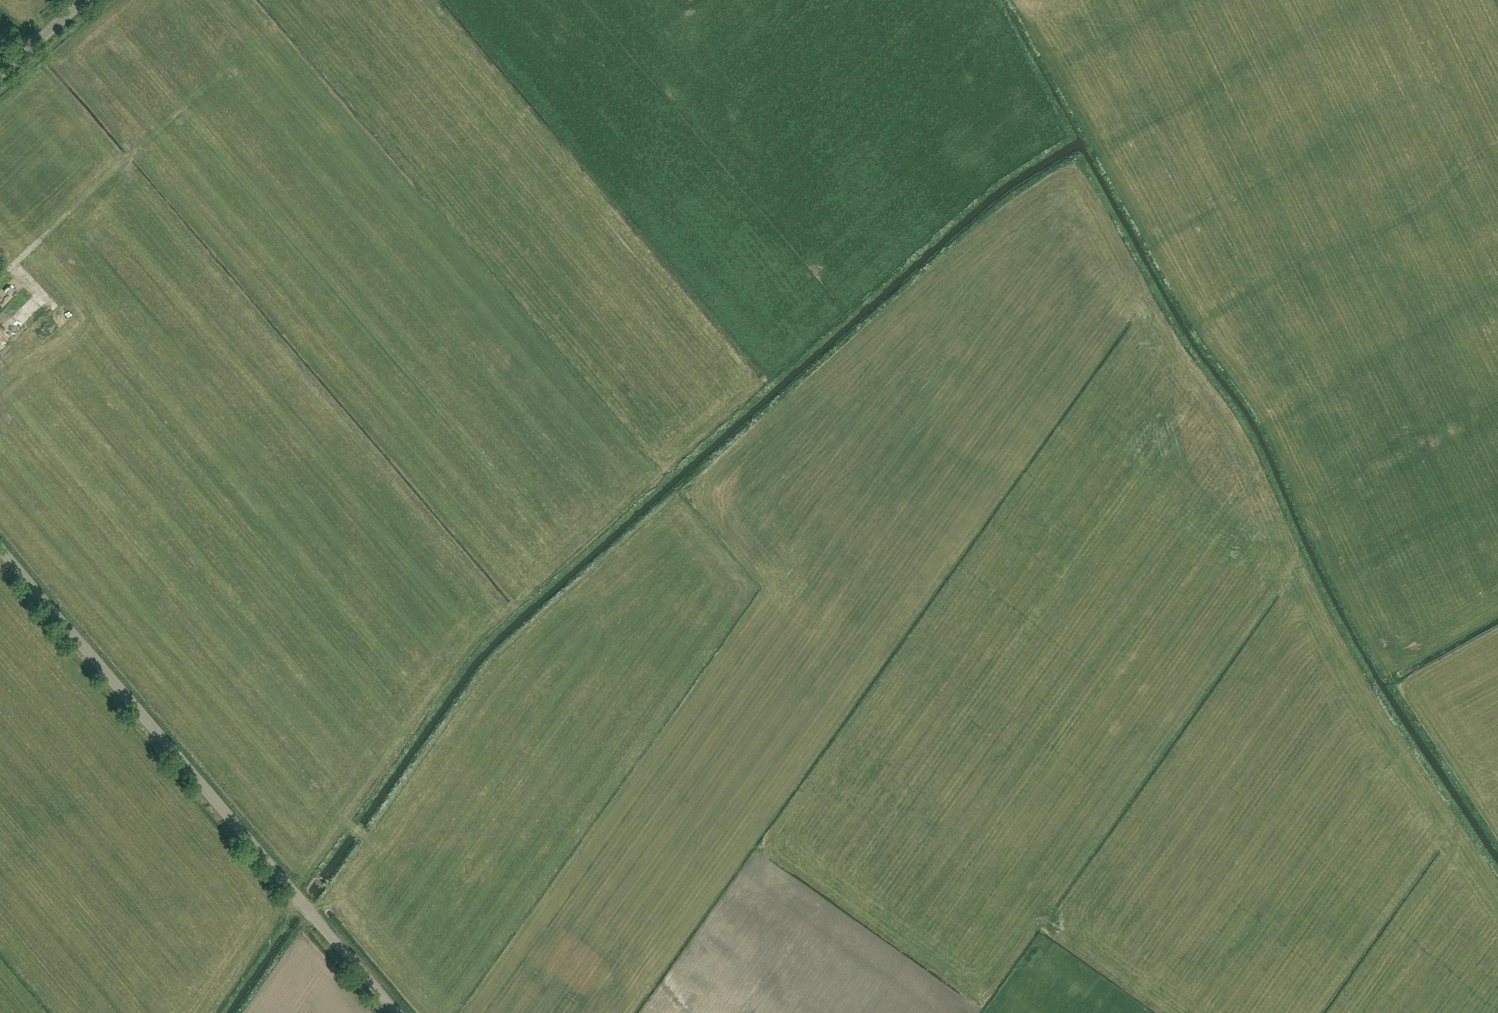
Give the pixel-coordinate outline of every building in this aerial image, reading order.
[(333,861),(325,874),(332,878),(340,865),(333,861)] [(318,894),(326,886),(321,881),(313,889),(318,894)]
